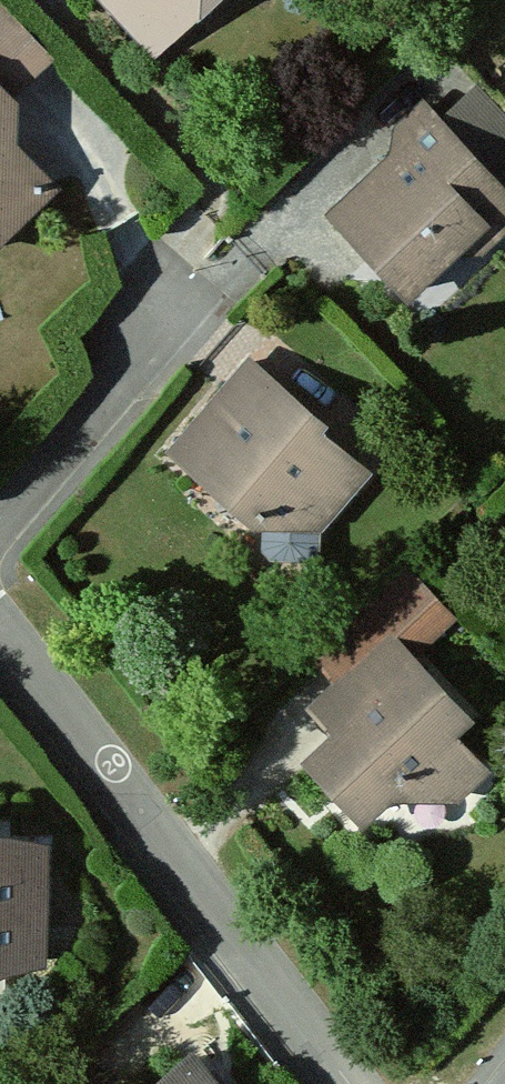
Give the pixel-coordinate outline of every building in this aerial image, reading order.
[(15,16),(0,0),(0,29),(15,16)] [(150,30),(182,0),(123,0),(150,30)] [(15,16),(0,29),(0,91),(13,105),(59,61),(15,16)] [(481,86),(441,124),(426,108),(395,136),(406,148),(335,215),(403,290),(461,237),(484,216),(494,228),(504,218),(504,194),(502,191),(504,188),(504,112),(481,86)] [(16,218),(44,193),(11,152),(13,105),(0,91),(0,217),(16,218)] [(484,216),(461,237),(472,249),(494,228),(484,216)] [(16,218),(0,217),(0,233),(16,218)] [(248,366),(165,461),(188,482),(197,472),(253,523),(255,523),(255,552),(265,562),(304,562),(314,552),(315,523),(317,523),(358,477),(310,432),(316,426),(248,366)] [(435,601),(403,568),(317,653),(347,684),(371,708),(336,738),(309,763),(336,793),(346,784),(368,809),(401,780),(415,797),(444,798),(477,769),(451,741),(466,727),(400,653),(392,644),(435,601)] [(444,610),(435,601),(392,644),(400,653),(444,610)] [(371,708),(347,684),(313,715),(336,738),(371,708)] [(368,809),(346,784),(336,793),(358,818),(368,809)] [(27,942),(36,861),(0,857),(0,963),(27,942)] [(189,1058),(157,1083),(210,1083),(189,1058)]
